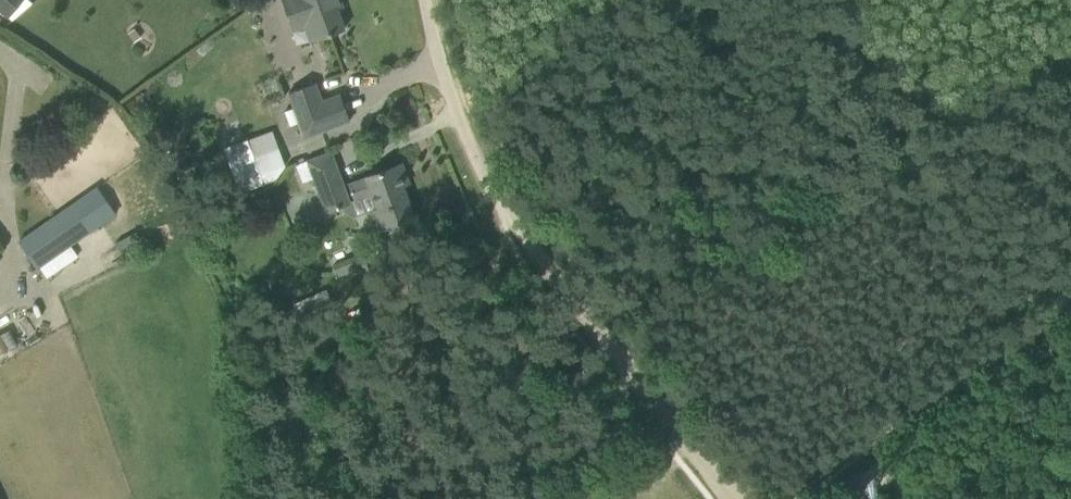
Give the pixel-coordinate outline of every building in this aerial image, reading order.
[(8,16),(22,0),(0,0),(0,9),(8,16)] [(249,12),(274,2),(273,0),(244,0),(249,12)] [(309,41),(344,28),(334,0),(281,0),(293,30),(304,26),(309,41)] [(140,36),(134,28),(127,33),(134,42),(140,36)] [(288,92),(304,137),(349,120),(340,94),(321,100),(315,82),(288,92)] [(225,155),(236,184),(260,175),(249,146),(225,155)] [(295,163),(301,181),(312,177),(325,211),(351,202),(331,149),(295,163)] [(370,209),(377,230),(414,217),(395,166),(348,183),(353,200),(372,194),(376,207),(370,209)] [(18,240),(38,267),(116,213),(97,185),(18,240)] [(333,259),(340,279),(359,273),(352,252),(333,259)] [(292,303),(303,326),(336,310),(326,287),(292,303)]
